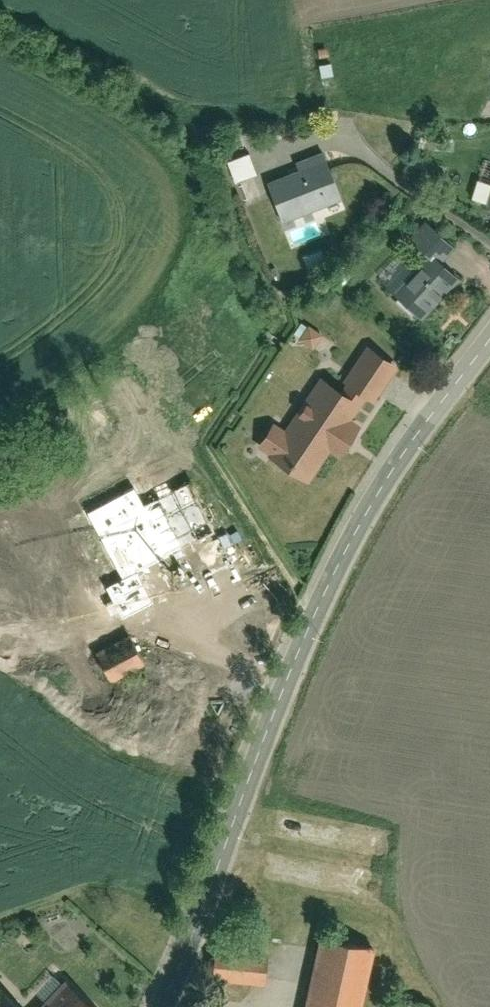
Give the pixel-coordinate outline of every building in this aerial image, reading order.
[(241,181),(262,172),(254,151),(232,160),(241,181)] [(340,205),(323,157),(295,167),(298,177),(268,187),(282,226),(340,205)] [(454,250),(427,225),(408,244),(421,257),(388,291),(422,323),(462,282),(442,263),(454,250)] [(398,367),(366,347),(342,387),(322,374),(287,430),(277,423),(260,450),(271,457),(269,461),(309,486),(330,453),(341,459),(359,430),(349,423),(365,397),(375,403),(398,367)] [(131,490),(87,510),(117,575),(104,580),(122,619),(157,603),(143,572),(220,538),(198,488),(141,513),(131,490)] [(140,633),(102,650),(115,680),(153,663),(140,633)] [(322,930),(308,1006),(359,1006),(371,938),(322,930)] [(262,948),(214,943),(211,972),(260,976),(262,948)] [(61,978),(33,1006),(94,1006),(61,978)] [(0,985),(0,1006),(27,1006),(0,985)]
